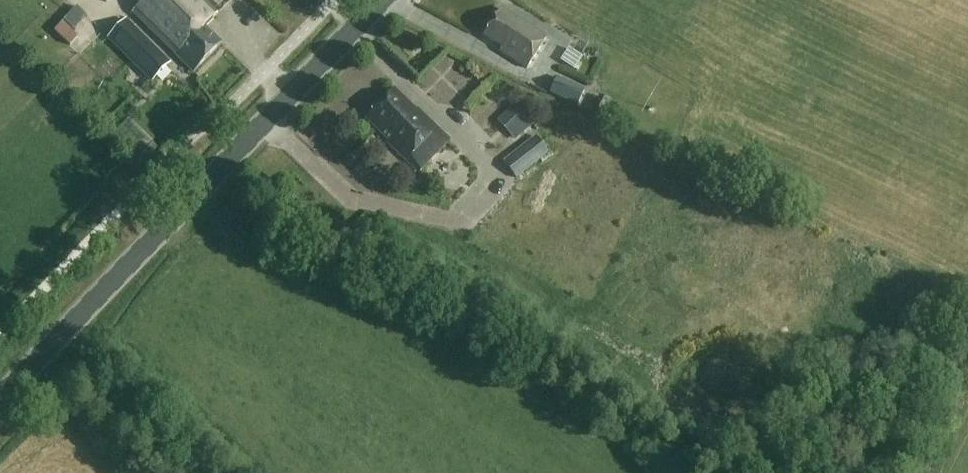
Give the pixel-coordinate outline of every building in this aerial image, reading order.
[(223,43),(206,26),(219,13),(207,0),(147,0),(135,12),(194,71),(223,43)] [(525,70),(546,37),(501,8),(484,36),(500,46),(497,52),(525,70)] [(53,40),(71,58),(82,47),(74,39),(87,25),(77,16),(53,40)] [(152,80),(170,63),(127,19),(110,36),(152,80)] [(295,79),(308,66),(302,59),(288,73),(295,79)] [(579,106),(586,90),(559,78),(552,94),(579,106)] [(450,139),(419,109),(417,111),(394,89),(365,118),(388,140),(386,142),(417,172),(450,139)] [(592,111),(601,114),(607,100),(599,96),(592,111)] [(528,117),(503,135),(513,148),(537,130),(528,117)] [(550,156),(536,139),(506,163),(519,180),(550,156)]
